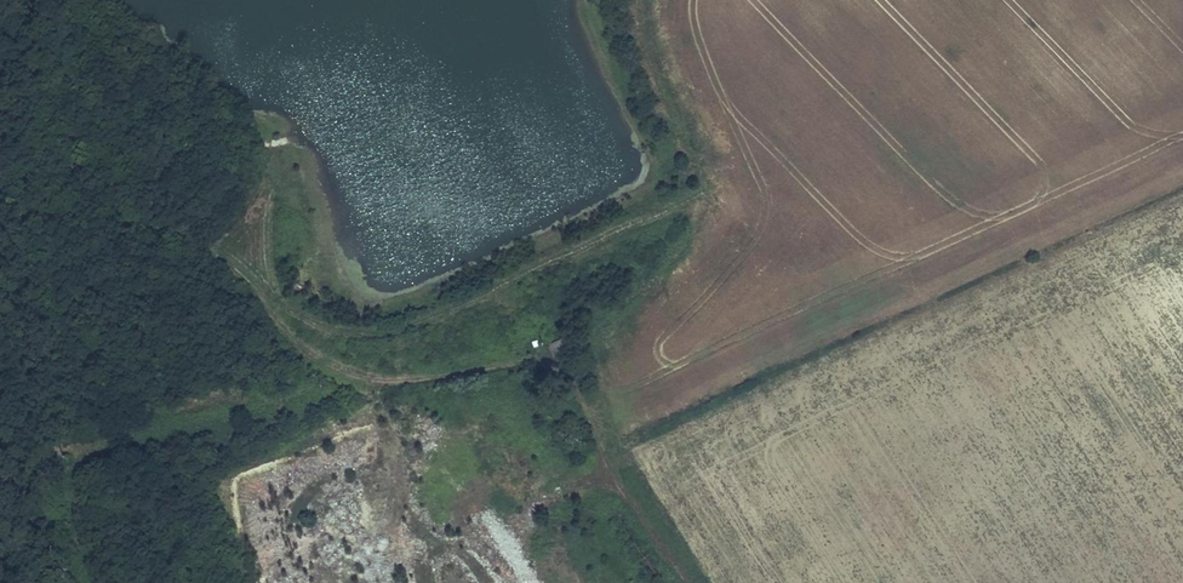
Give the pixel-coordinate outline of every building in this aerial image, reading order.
[(568,335),(551,343),(555,357),(574,349),(568,335)]
